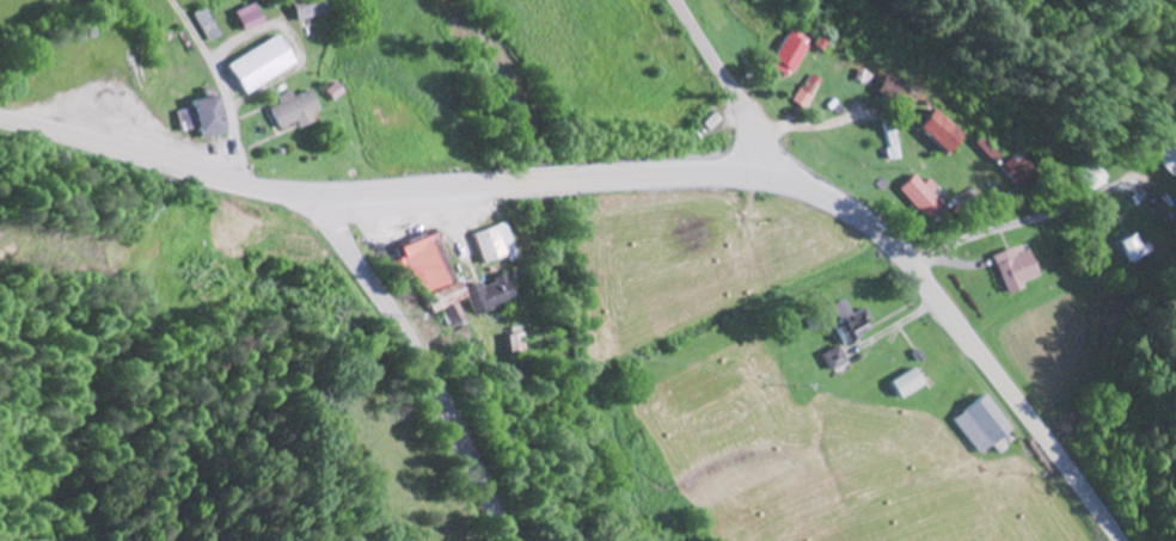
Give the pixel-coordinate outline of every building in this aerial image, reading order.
[(293,16),(325,16),(325,0),(293,0),(293,16)] [(209,41),(220,35),(206,8),(195,13),(209,41)] [(826,44),(809,29),(780,61),(796,76),(826,44)] [(297,64),(279,34),(229,63),(246,93),(297,64)] [(890,91),(907,103),(917,87),(900,76),(890,91)] [(321,118),(306,83),(286,91),(289,99),(281,103),(293,130),(321,118)] [(194,107),(178,110),(181,132),(200,128),(202,137),(228,132),(221,95),(193,100),(194,107)] [(929,130),(961,153),(977,133),(945,109),(929,130)] [(1156,156),(1175,177),(1175,176),(1175,138),(1156,156)] [(1011,166),(1027,189),(1050,173),(1034,150),(1011,166)] [(947,207),(936,192),(943,187),(936,178),(928,184),(921,174),(904,187),(928,221),(947,207)] [(471,233),(482,266),(514,255),(503,223),(471,233)] [(416,298),(423,296),(429,311),(463,298),(456,282),(454,283),(434,232),(397,246),(401,257),(389,261),(394,274),(405,270),(416,298)] [(1123,242),(1134,263),(1153,252),(1142,232),(1123,242)] [(1034,251),(1021,256),(1017,248),(996,256),(1010,293),(1045,279),(1034,251)] [(514,300),(504,274),(464,290),(474,316),(514,300)] [(855,315),(846,300),(835,307),(844,322),(837,326),(849,347),(878,329),(866,309),(855,315)] [(523,351),(521,334),(507,335),(509,353),(523,351)] [(851,363),(841,346),(825,356),(835,372),(851,363)] [(905,399),(930,385),(920,368),(895,382),(905,399)] [(983,456),(1018,433),(992,395),(958,418),(983,456)]
